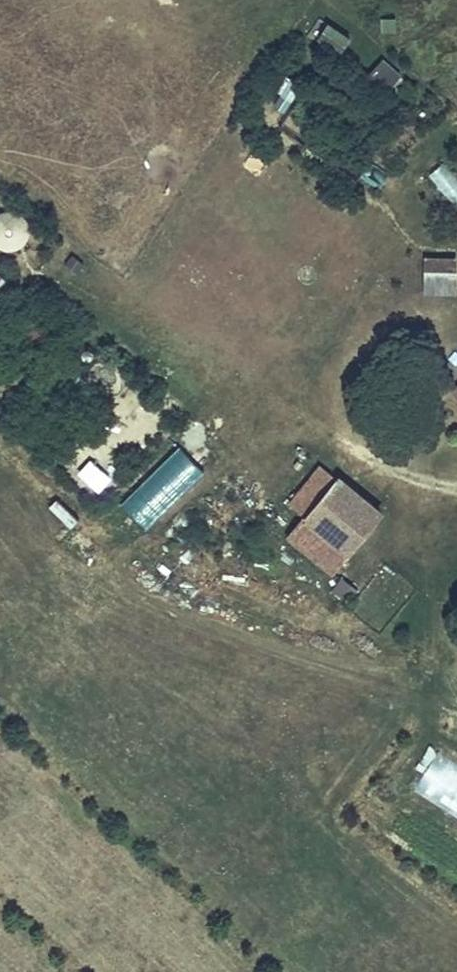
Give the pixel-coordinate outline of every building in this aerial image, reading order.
[(324,20),(313,40),(341,54),(352,34),(324,20)] [(370,75),(391,88),(402,70),(381,57),(370,75)] [(426,174),(456,210),(456,179),(441,161),(426,174)] [(32,241),(24,208),(0,214),(0,250),(32,241)] [(425,292),(456,293),(456,254),(425,254),(425,292)] [(82,458),(69,471),(93,494),(106,481),(82,458)] [(148,467),(126,485),(154,518),(176,499),(148,467)] [(333,469),(289,514),(329,544),(369,503),(333,469)] [(350,608),(361,591),(338,576),(327,593),(350,608)] [(422,755),(401,796),(456,824),(456,772),(422,755)]
